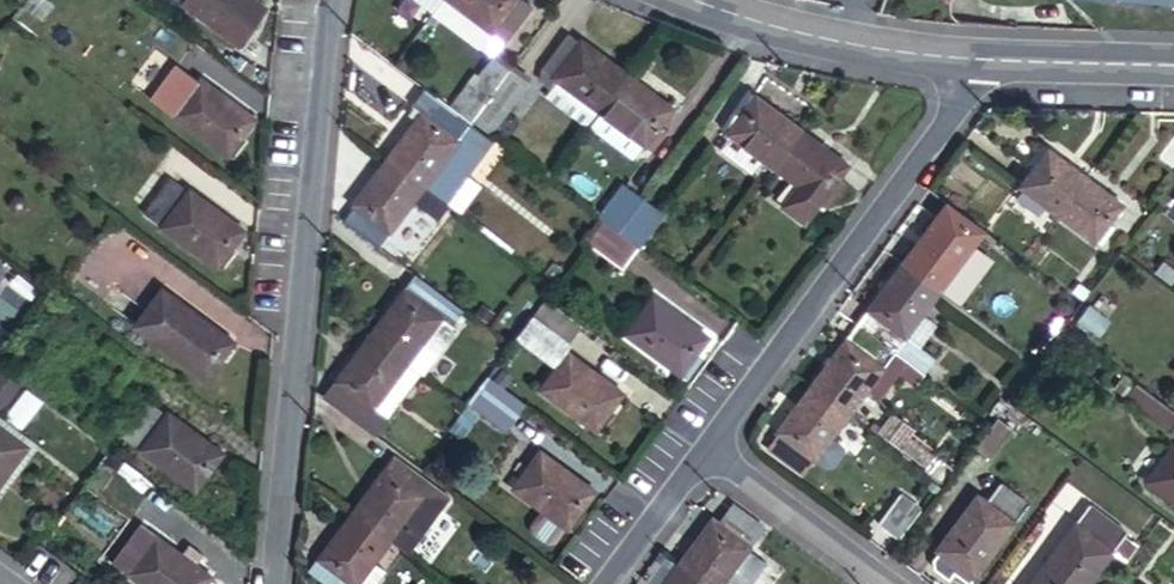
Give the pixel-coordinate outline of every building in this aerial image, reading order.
[(234,43),(262,6),(255,0),(177,0),(234,43)] [(430,15),(441,0),(409,0),(430,15)] [(430,15),(476,49),(486,33),(498,42),(501,44),(527,8),(515,0),(441,0),(430,15)] [(486,33),(476,49),(487,57),(498,42),(486,33)] [(593,111),(596,113),(624,76),(572,38),(545,75),(554,83),(546,95),(585,123),(593,111)] [(474,75),(448,108),(470,124),(471,121),(511,69),(492,55),(476,77),(474,75)] [(179,69),(153,104),(223,157),(251,119),(198,79),(195,81),(179,69)] [(528,81),(511,69),(471,121),(488,133),(528,81)] [(624,76),(596,113),(648,153),(663,132),(657,128),(670,110),(624,76)] [(412,119),(384,158),(422,187),(470,124),(448,108),(421,88),(408,105),(411,107),(406,115),(412,119)] [(771,168),(799,130),(746,90),(717,129),(771,168)] [(844,162),(799,130),(771,168),(793,186),(778,206),(800,222),(814,201),(822,206),(840,182),(833,177),(844,162)] [(1173,168),(1173,134),(1158,155),(1173,168)] [(1018,185),(1055,213),(1083,175),(1047,148),(1018,185)] [(422,187),(384,158),(350,204),(352,206),(341,221),(376,247),(422,187)] [(143,209),(215,262),(243,224),(189,184),(186,187),(170,174),(167,178),(158,171),(144,190),(152,197),(143,209)] [(1083,175),(1055,213),(1090,240),(1105,222),(1120,203),(1083,175)] [(615,230),(640,198),(620,183),(595,216),(601,220),(615,230)] [(615,230),(636,246),(661,214),(640,198),(615,230)] [(937,292),(983,232),(944,202),(898,263),(937,292)] [(619,269),(636,246),(615,230),(601,220),(584,243),(619,269)] [(1105,222),(1090,240),(1097,244),(1112,226),(1105,222)] [(904,337),(937,292),(898,263),(863,309),(866,311),(856,326),(892,353),(922,375),(934,359),(904,337)] [(412,274),(365,335),(404,364),(420,343),(436,356),(455,330),(438,318),(450,303),(412,274)] [(160,289),(131,327),(202,380),(218,358),(223,362),(234,347),(229,344),(231,341),(160,289)] [(623,333),(679,374),(693,354),(706,335),(651,295),(623,333)] [(567,344),(580,325),(543,298),(529,317),(567,344)] [(551,365),(567,344),(529,317),(513,338),(551,365)] [(808,384),(847,414),(892,353),(856,326),(845,340),(842,339),(808,384)] [(404,364),(365,335),(320,395),(371,433),(381,419),(369,410),(404,364)] [(566,351),(538,390),(593,430),(621,391),(566,351)] [(693,354),(679,374),(685,378),(699,357),(693,354)] [(16,387),(0,374),(0,407),(16,387)] [(505,428),(524,403),(491,378),(473,403),(505,428)] [(808,466),(847,414),(808,384),(774,430),(776,432),(771,439),(764,448),(801,475),(808,466)] [(1121,402),(1166,435),(1173,425),(1173,415),(1134,385),(1121,402)] [(16,432),(38,402),(23,391),(1,421),(0,420),(0,426),(27,446),(0,481),(0,492),(35,446),(16,432)] [(121,420),(113,432),(195,492),(224,454),(170,414),(169,415),(151,402),(149,404),(141,397),(128,415),(136,422),(132,427),(121,420)] [(996,419),(971,448),(988,460),(1010,431),(996,419)] [(538,450),(510,488),(565,528),(593,490),(538,450)] [(393,457),(351,514),(389,542),(408,556),(450,499),(393,457)] [(1159,496),(1173,508),(1173,476),(1159,496)] [(973,495),(932,550),(969,578),(1024,504),(997,484),(982,501),(973,495)] [(898,495),(876,523),(895,538),(917,508),(898,495)] [(1121,533),(1084,505),(1029,576),(1023,583),(1082,583),(1108,550),(1120,559),(1131,546),(1118,536),(1121,533)] [(674,564),(702,583),(719,583),(723,578),(731,583),(748,583),(763,563),(744,550),(759,528),(729,506),(716,524),(708,518),(674,564)] [(34,513),(27,525),(36,532),(44,519),(34,513)] [(351,514),(310,570),(328,583),(376,583),(384,574),(373,565),(389,542),(351,514)] [(111,563),(140,583),(204,583),(209,577),(139,525),(111,563)] [(641,583),(659,583),(674,564),(662,555),(641,583)] [(674,564),(659,583),(702,583),(674,564)]
